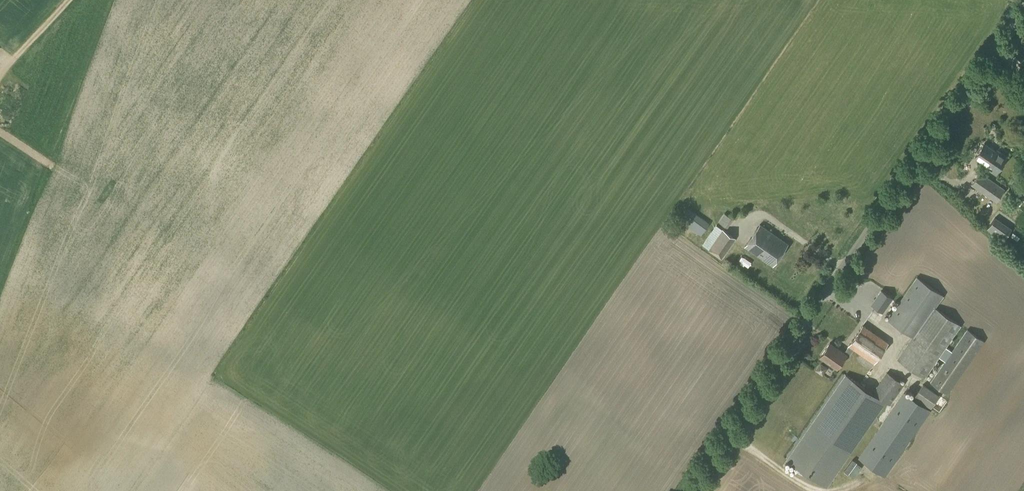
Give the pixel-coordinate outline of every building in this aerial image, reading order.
[(996,151),(984,143),(975,157),(987,165),(986,166),(996,173),(1007,156),(997,150),(996,151)] [(996,202),(1005,189),(980,172),(971,185),(996,202)] [(1022,203),(1023,200),(1023,188),(1017,182),(1009,193),(1022,203)] [(701,236),(709,223),(688,208),(679,220),(701,236)] [(726,222),(731,213),(725,210),(720,219),(726,222)] [(1003,242),(1012,228),(995,217),(986,230),(1003,242)] [(773,265),(788,243),(760,224),(745,246),(773,265)] [(722,259),(736,238),(722,228),(708,250),(722,259)] [(960,325),(934,307),(943,295),(917,277),(888,319),(913,337),(898,359),(924,377),(938,356),(945,361),(930,382),(948,394),(984,341),(967,329),(951,351),(945,347),(960,325)] [(892,298),(881,290),(872,304),(882,312),(892,298)] [(874,363),(889,342),(863,324),(848,345),(849,346),(844,353),(829,342),(820,356),(837,368),(845,357),(848,358),(854,349),(860,353),(857,358),(871,368),(874,363)] [(905,384),(887,371),(872,392),(845,374),(786,459),(827,487),(851,453),(886,402),(890,405),(905,384)] [(931,408),(940,396),(924,384),(913,398),(904,392),(858,458),(885,477),(931,411),(926,407),(927,406),(931,408)] [(948,399),(936,407),(942,417),(954,409),(948,399)] [(856,464),(856,463),(852,460),(844,471),(848,474),(849,474),(856,464)]
